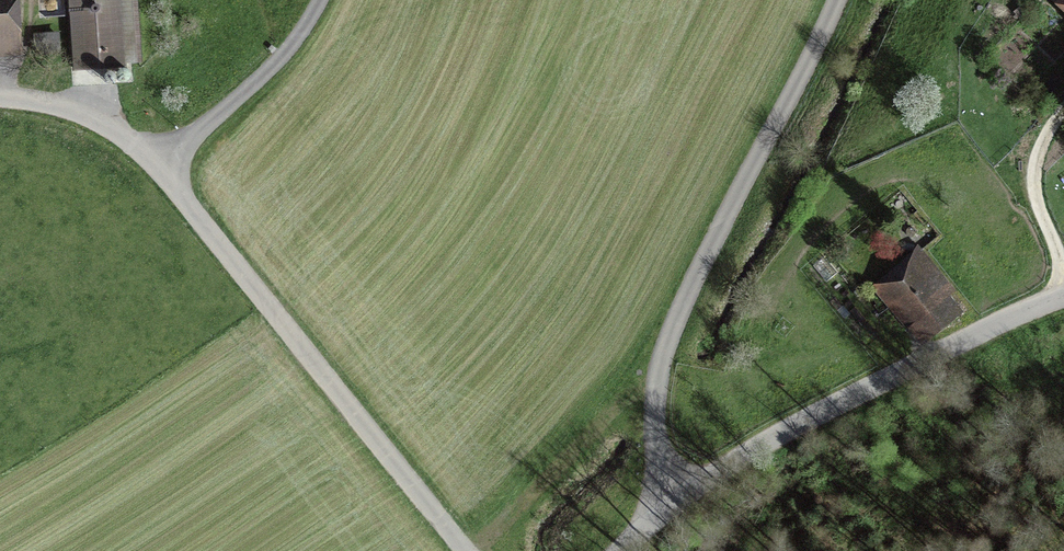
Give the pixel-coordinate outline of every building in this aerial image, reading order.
[(20,52),(17,0),(0,0),(0,53),(20,52)] [(84,66),(136,62),(131,0),(79,0),(84,66)] [(52,32),(32,33),(33,59),(54,58),(52,32)] [(914,253),(874,283),(910,331),(950,300),(914,253)]
